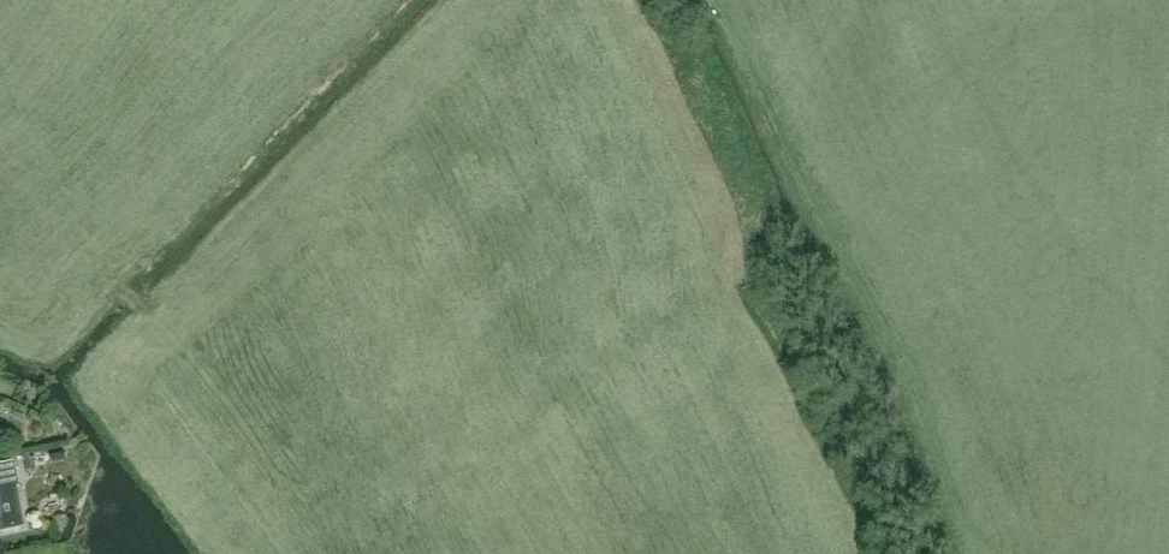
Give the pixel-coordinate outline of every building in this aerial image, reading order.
[(13,460),(0,463),(0,500),(9,487),(18,486),(13,460)]
